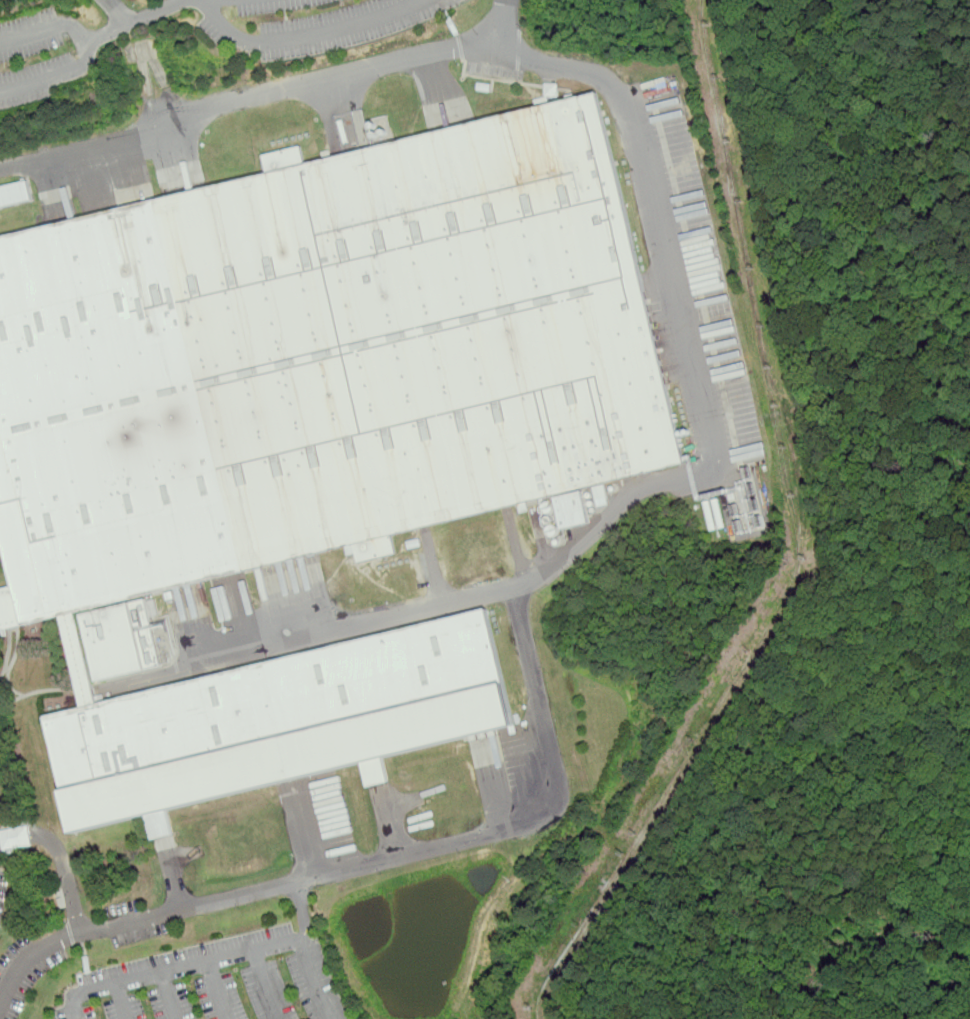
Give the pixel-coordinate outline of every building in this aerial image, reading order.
[(477,82),(476,90),(490,92),(491,85),(477,82)] [(59,617),(81,710),(40,720),(68,834),(144,816),(150,840),(171,835),(165,811),(361,763),(367,787),(390,782),(384,757),(513,726),(484,610),(96,704),(74,612),(346,546),(350,564),(395,553),(390,535),(686,463),(596,92),(302,163),(298,146),(259,155),(264,175),(0,239),(0,542),(11,587),(0,590),(0,631),(59,617)] [(656,119),(662,144),(687,139),(682,113),(656,119)] [(31,199),(26,179),(0,186),(0,208),(31,199)] [(595,488),(606,485),(611,504),(599,507),(595,488)] [(554,499),(562,530),(591,523),(583,491),(554,499)] [(408,542),(409,549),(422,546),(421,539),(408,542)] [(79,616),(96,682),(162,665),(149,615),(158,613),(156,606),(148,608),(146,599),(79,616)]
